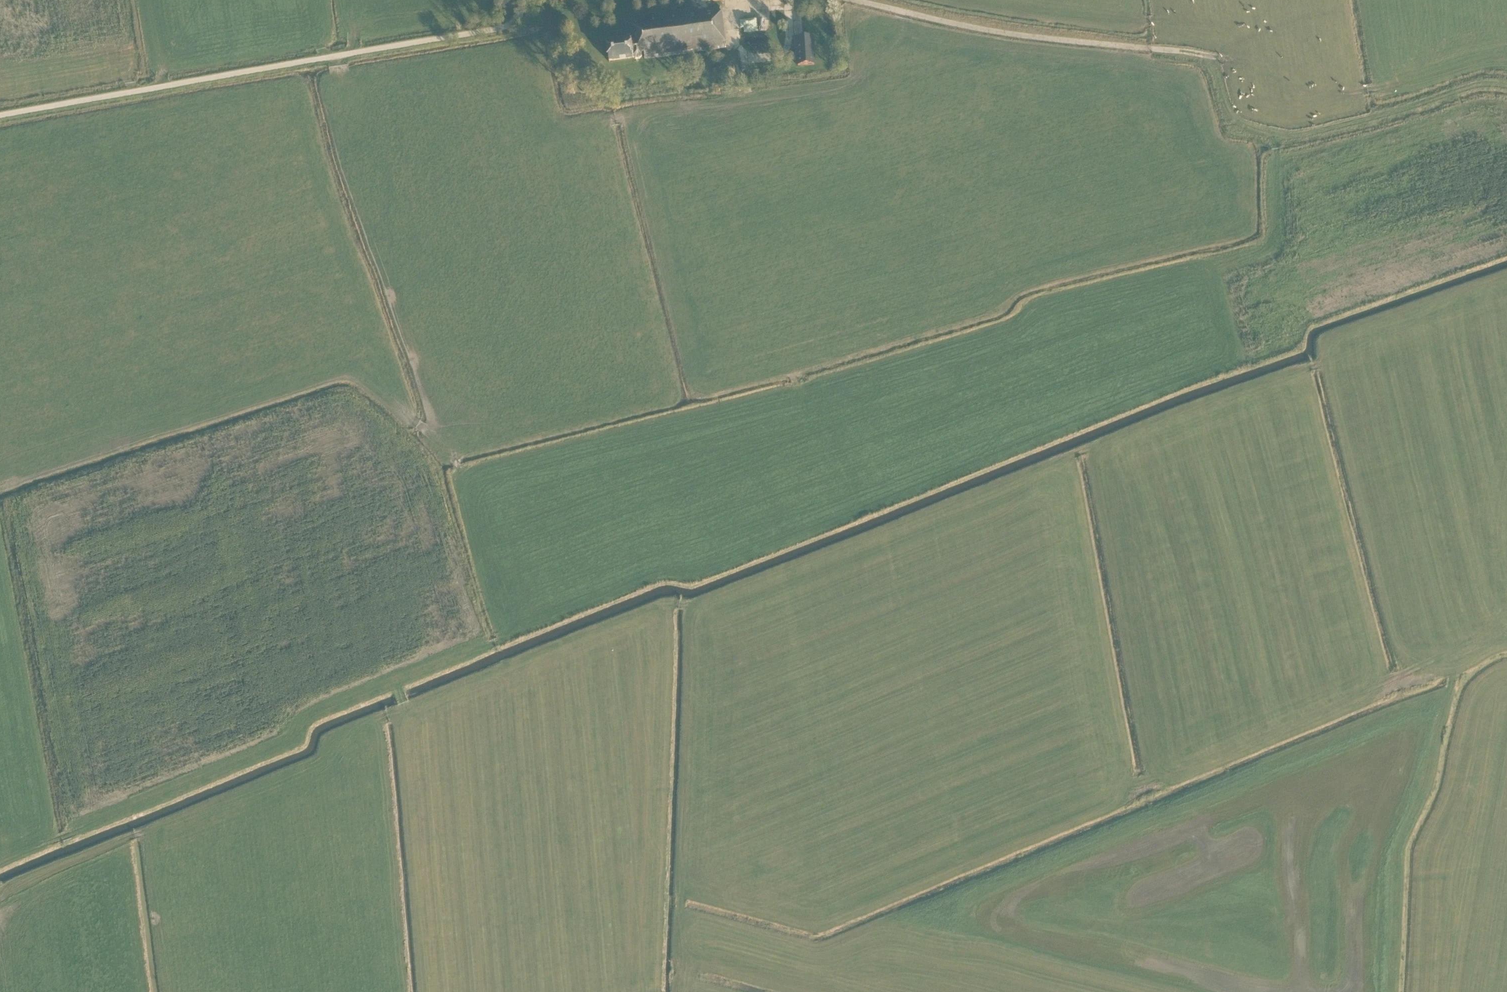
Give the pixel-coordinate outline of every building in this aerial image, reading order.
[(726,49),(720,8),(624,22),(627,39),(606,42),(607,51),(606,51),(605,53),(606,57),(607,58),(608,58),(609,61),(632,58),(636,60),(639,59),(642,57),(641,53),(644,53),(645,59),(726,49)] [(814,56),(814,45),(795,47),(796,56),(797,56),(798,67),(814,65),(813,56),(814,56)]
